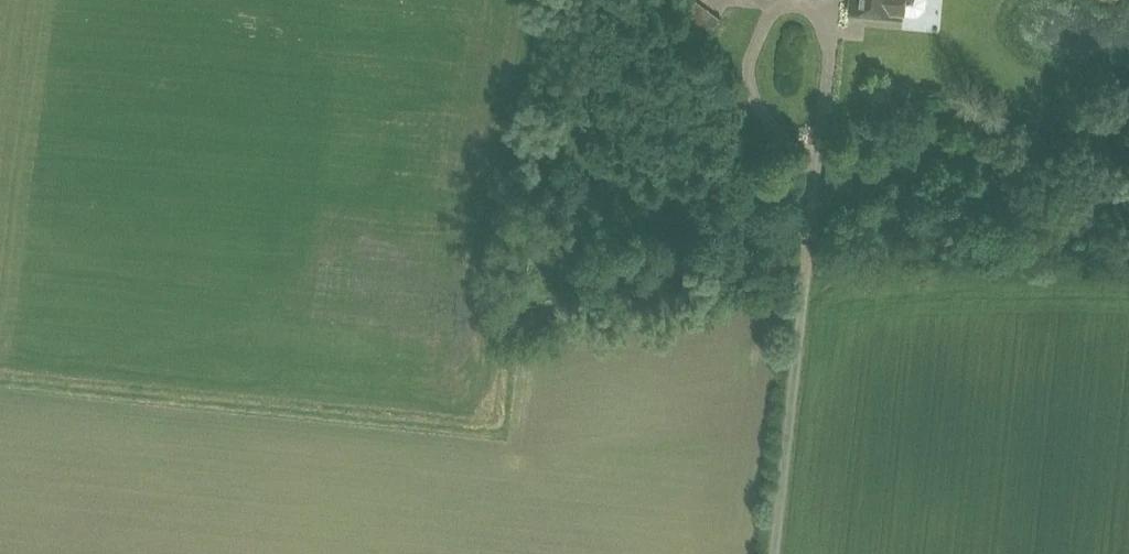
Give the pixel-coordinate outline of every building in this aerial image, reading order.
[(848,8),(903,13),(916,16),(924,9),(925,0),(848,0),(848,8)]
